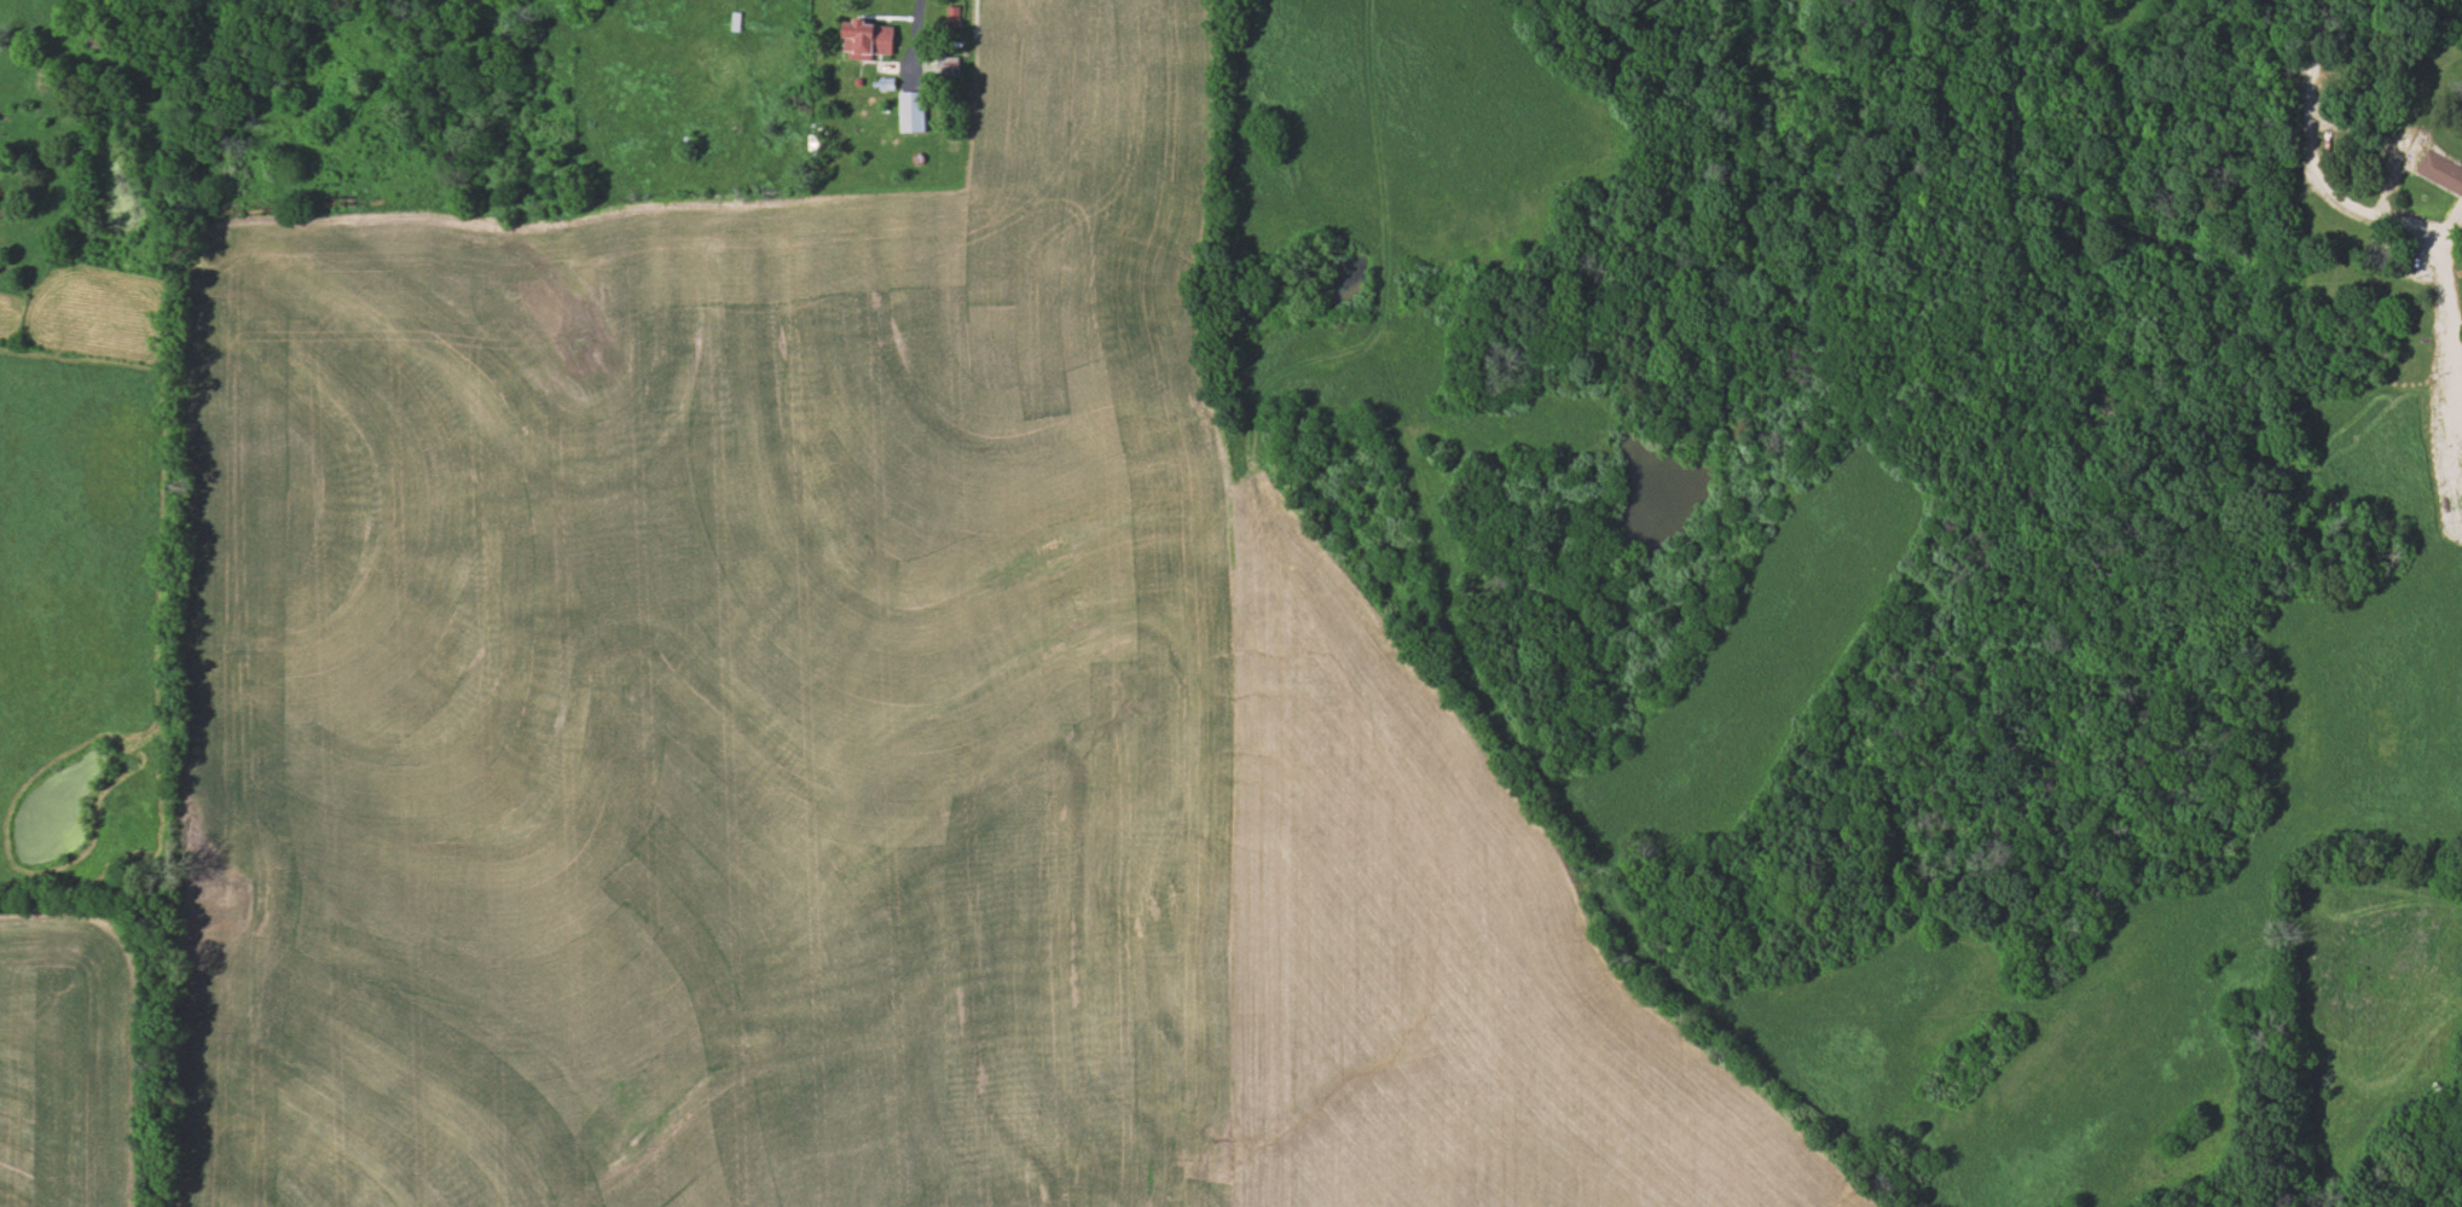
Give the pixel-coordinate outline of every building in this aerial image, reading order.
[(889,56),(890,22),(836,21),(836,38),(840,38),(840,54),(889,56)] [(955,74),(955,56),(934,56),(934,74),(955,74)] [(922,131),(921,91),(895,91),(896,132),(922,131)] [(13,111),(17,99),(2,94),(0,101),(0,107),(13,111)] [(2424,149),(2412,172),(2461,197),(2461,168),(2424,149)]
